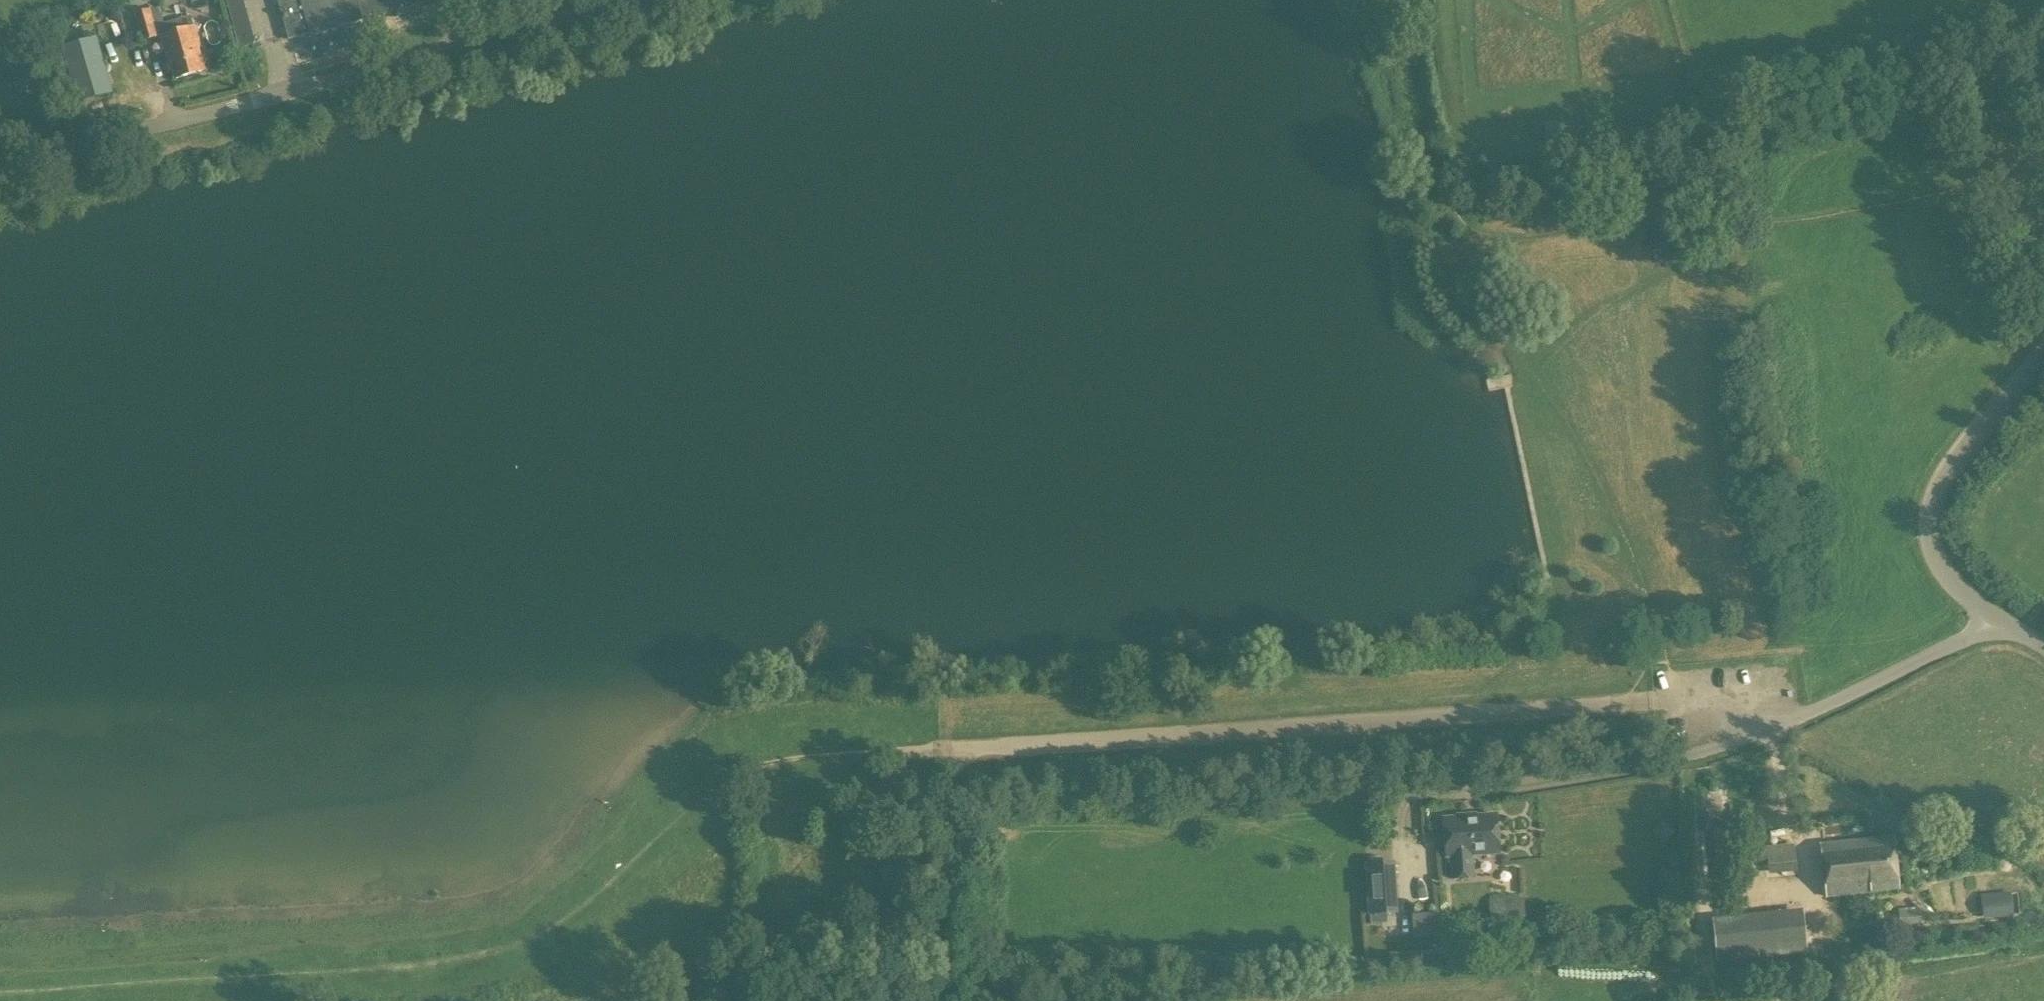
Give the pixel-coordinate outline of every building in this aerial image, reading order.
[(239,48),(256,43),(244,0),(225,0),(239,48)] [(289,38),(310,32),(311,36),(341,27),(340,27),(423,3),(423,2),(430,0),(278,0),(289,38)] [(150,9),(135,13),(143,42),(158,38),(157,36),(150,9)] [(194,26),(160,35),(166,57),(169,56),(175,79),(205,71),(198,48),(200,48),(194,26)] [(113,92),(97,36),(62,46),(78,103),(113,92)] [(1444,818),(1446,857),(1451,857),(1453,879),(1473,878),(1471,856),(1498,853),(1496,814),(1444,818)] [(1821,845),(1827,897),(1897,889),(1892,838),(1821,845)] [(1800,895),(1794,844),(1766,847),(1773,899),(1800,895)] [(1364,865),(1368,915),(1396,913),(1393,863),(1364,865)] [(2011,894),(1982,896),(1983,919),(2013,917),(2011,894)] [(1490,919),(1525,916),(1523,897),(1489,900),(1490,919)] [(1711,918),(1716,962),(1808,951),(1803,907),(1711,918)] [(1917,908),(1898,909),(1899,926),(1921,924),(1920,920),(1919,907),(1917,908)] [(1413,936),(1440,934),(1439,912),(1412,914),(1413,936)]
